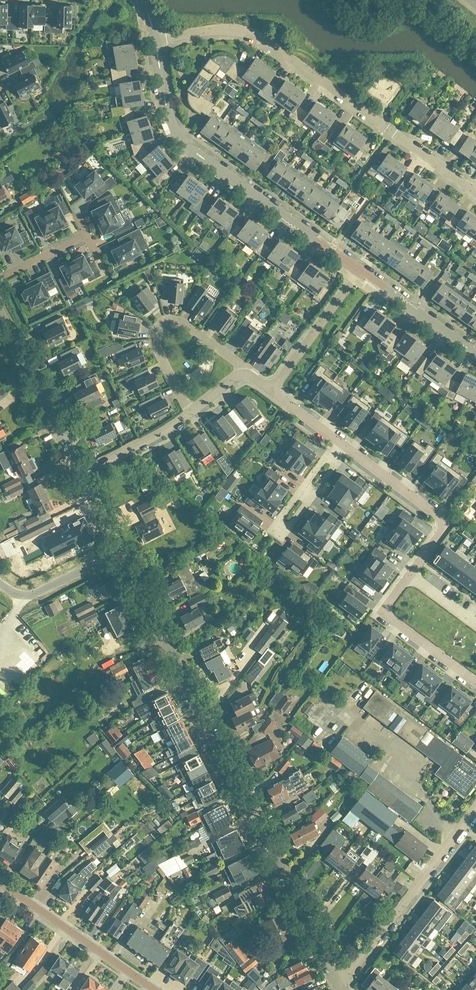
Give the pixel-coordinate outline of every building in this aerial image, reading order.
[(7,4),(0,4),(0,24),(6,24),(6,29),(13,29),(13,16),(7,16),(7,4)] [(32,27),(32,24),(33,4),(20,4),(19,16),(13,16),(13,29),(20,30),(20,27),(32,27)] [(45,17),(45,6),(43,6),(43,5),(33,4),(32,24),(44,24),(44,33),(51,33),(51,17),(45,17)] [(71,28),(71,16),(77,16),(75,16),(75,10),(75,9),(75,8),(75,7),(74,7),(74,6),(73,6),(72,6),(72,5),(71,5),(58,5),(58,17),(51,17),(51,33),(62,33),(62,28),(71,28)] [(136,54),(135,45),(133,46),(133,42),(122,44),(121,38),(106,40),(107,49),(114,48),(115,58),(136,54)] [(28,63),(23,51),(12,57),(10,52),(9,52),(10,53),(4,56),(4,57),(3,57),(2,58),(2,59),(2,60),(2,61),(3,61),(3,62),(9,73),(19,68),(22,74),(36,66),(33,60),(28,63)] [(137,67),(136,64),(138,64),(136,54),(115,58),(117,65),(110,67),(112,78),(127,75),(126,69),(137,67)] [(236,64),(237,62),(232,58),(231,57),(229,56),(228,56),(225,55),(223,55),(222,55),(220,55),(218,56),(216,56),(215,57),(213,58),(212,59),(210,58),(199,73),(210,81),(219,69),(233,78),(241,68),(236,64)] [(253,83),(266,65),(258,59),(258,60),(255,59),(246,71),(241,68),(233,78),(242,85),(247,78),(253,83)] [(268,83),(275,73),(272,71),(273,70),(266,65),(253,83),(259,87),(256,91),(265,98),(273,87),(268,83)] [(40,86),(35,75),(37,74),(34,68),(36,67),(36,66),(22,74),(25,79),(14,84),(20,96),(21,97),(22,98),(23,99),(24,99),(25,99),(31,95),(32,97),(32,96),(30,92),(40,86)] [(201,94),(210,81),(199,73),(187,89),(189,91),(188,92),(188,93),(188,95),(188,96),(188,98),(188,100),(188,101),(189,102),(189,103),(190,104),(190,105),(191,106),(192,108),(193,109),(194,110),(200,114),(202,112),(206,115),(211,108),(214,104),(201,94)] [(139,79),(128,81),(127,75),(112,78),(113,86),(120,85),(122,95),(143,91),(141,82),(140,83),(139,79)] [(282,106),(296,87),(289,81),(288,82),(285,80),(278,90),(273,87),(265,98),(274,104),(276,101),(282,106)] [(229,84),(224,91),(233,97),(237,90),(229,84)] [(298,105),(306,95),(303,93),(304,92),(296,87),(282,106),(291,112),(289,115),(295,120),(304,109),(298,105)] [(143,104),(143,101),(144,100),(143,91),(122,95),(115,96),(117,106),(111,107),(113,117),(119,115),(119,116),(121,115),(134,112),(133,106),(143,104)] [(227,101),(233,105),(236,101),(230,97),(227,101)] [(429,107),(419,100),(418,99),(417,99),(416,99),(415,99),(414,99),(413,100),(412,101),(411,102),(411,103),(411,104),(411,105),(411,106),(411,107),(412,108),(413,108),(409,114),(414,117),(412,120),(422,127),(430,116),(425,113),(429,107)] [(15,109),(10,112),(4,101),(0,103),(0,122),(2,127),(14,121),(15,124),(21,121),(15,109)] [(315,125),(327,108),(319,103),(318,104),(316,102),(309,112),(304,109),(295,120),(293,122),(300,127),(306,119),(315,125)] [(210,137),(223,119),(216,114),(217,113),(211,108),(206,115),(210,118),(201,130),(210,137)] [(329,127),(336,117),(333,115),(334,114),(327,108),(315,125),(323,131),(317,139),(324,144),(334,130),(329,127)] [(439,135),(449,121),(452,117),(442,110),(439,114),(434,111),(430,116),(422,127),(432,135),(434,132),(439,135)] [(151,126),(148,117),(147,118),(146,115),(136,118),(134,112),(121,115),(124,124),(128,122),(131,132),(151,126)] [(219,144),(232,126),(223,119),(210,137),(219,144)] [(451,149),(463,132),(449,121),(439,135),(443,139),(441,141),(451,149)] [(345,147),(357,130),(350,125),(349,126),(346,124),(339,134),(334,130),(324,144),(331,149),(336,141),(345,147)] [(143,142),(153,138),(152,135),(154,135),(151,126),(131,132),(134,142),(131,144),(134,154),(145,147),(143,142)] [(228,150),(241,132),(232,126),(219,144),(228,150)] [(366,139),(364,137),(365,136),(357,130),(345,147),(354,153),(348,161),(354,166),(357,163),(362,167),(364,163),(359,159),(366,150),(361,146),(366,139)] [(237,156),(250,138),(241,132),(228,150),(237,156)] [(475,145),(475,141),(463,132),(451,149),(461,156),(463,153),(468,156),(475,145)] [(128,135),(103,143),(105,147),(108,146),(112,160),(118,158),(115,152),(125,149),(124,143),(130,141),(128,135)] [(245,163),(258,145),(250,138),(237,156),(245,163)] [(151,167),(167,154),(161,147),(160,148),(157,145),(149,152),(145,147),(134,154),(131,155),(139,164),(141,162),(148,170),(151,167)] [(255,169),(263,158),(267,161),(271,154),(265,150),(266,150),(258,145),(245,163),(255,169)] [(286,153),(280,149),(266,168),(270,171),(267,175),(277,182),(290,164),(282,159),(286,153)] [(166,171),(174,164),(172,161),(173,161),(167,154),(151,167),(158,175),(153,180),(158,186),(170,176),(166,171)] [(384,179),(397,161),(387,154),(379,165),(374,162),(367,172),(374,177),(377,173),(384,178),(384,179)] [(402,182),(398,179),(407,168),(397,161),(384,179),(384,178),(383,179),(391,185),(392,184),(397,188),(398,188),(402,182)] [(286,188),(299,169),(298,169),(297,170),(290,164),(277,182),(286,188)] [(0,186),(13,180),(7,168),(0,172),(0,200),(6,197),(0,186)] [(294,194),(308,176),(299,169),(286,188),(294,194)] [(104,182),(95,170),(88,175),(87,174),(81,178),(82,180),(75,185),(77,189),(76,190),(80,196),(82,194),(84,198),(98,187),(102,193),(116,182),(111,177),(104,182)] [(414,173),(411,177),(407,174),(402,182),(398,188),(397,188),(394,193),(400,197),(402,194),(410,199),(423,180),(414,173)] [(184,201),(186,198),(199,181),(191,175),(191,176),(188,174),(182,183),(176,180),(169,190),(184,201)] [(303,201),(317,182),(308,176),(294,194),(303,201)] [(429,201),(425,198),(433,187),(423,180),(410,199),(417,204),(414,208),(420,213),(422,209),(424,207),(429,201)] [(24,204),(50,188),(46,181),(20,197),(24,204)] [(207,202),(202,198),(208,189),(205,187),(206,186),(199,181),(186,198),(193,202),(189,208),(198,214),(207,202)] [(312,207),(325,188),(317,182),(303,201),(312,207)] [(321,213),(334,195),(325,188),(312,207),(321,213)] [(440,213),(450,199),(440,192),(432,203),(429,201),(424,207),(422,209),(428,214),(435,219),(440,213)] [(69,226),(62,211),(68,208),(60,193),(54,196),(56,201),(44,206),(47,211),(56,229),(61,227),(62,230),(69,226)] [(121,211),(111,193),(97,200),(100,206),(89,212),(93,219),(95,218),(97,223),(121,211)] [(330,219),(343,201),(334,195),(321,213),(330,219)] [(217,220),(229,203),(222,197),(221,198),(218,196),(212,205),(207,202),(198,214),(197,215),(207,222),(211,216),(217,220)] [(451,217),(459,206),(450,199),(440,213),(447,218),(445,222),(449,225),(450,226),(455,220),(451,217)] [(351,218),(357,209),(351,205),(350,206),(343,201),(330,219),(339,226),(347,215),(351,218)] [(237,223),(232,220),(238,211),(236,209),(237,208),(229,203),(217,220),(225,226),(221,231),(228,236),(237,223)] [(56,229),(47,211),(41,214),(38,210),(33,212),(31,209),(25,212),(32,226),(38,223),(45,238),(52,234),(51,232),(56,229)] [(133,227),(130,220),(126,222),(121,211),(97,223),(100,227),(97,229),(101,236),(112,230),(115,236),(133,227)] [(475,218),(467,211),(458,222),(455,220),(450,226),(456,230),(455,231),(463,237),(475,218)] [(361,242),(371,228),(374,223),(367,218),(366,219),(360,215),(356,221),(359,224),(351,235),(361,242)] [(161,216),(155,219),(159,227),(168,222),(161,216)] [(142,217),(137,220),(139,226),(145,223),(142,217)] [(247,242),(260,224),(252,219),(251,220),(249,218),(242,227),(237,223),(228,236),(235,241),(239,235),(247,242)] [(475,247),(475,218),(463,237),(462,238),(469,243),(475,248),(475,247)] [(260,255),(268,245),(262,242),(269,233),(266,231),(267,230),(260,224),(247,242),(245,245),(260,255)] [(25,231),(19,234),(15,226),(7,230),(5,226),(0,229),(0,240),(1,242),(0,243),(0,247),(2,250),(4,249),(5,250),(16,245),(18,249),(31,242),(25,231)] [(370,248),(380,234),(371,228),(361,242),(370,248)] [(141,253),(134,239),(142,235),(139,229),(118,239),(121,245),(112,250),(114,254),(112,255),(115,261),(117,260),(119,264),(127,260),(128,262),(134,258),(133,256),(141,253)] [(378,255),(388,241),(380,234),(370,248),(378,255)] [(436,235),(432,241),(437,244),(441,238),(436,235)] [(387,261),(400,243),(391,237),(388,241),(378,255),(387,261)] [(275,266),(278,263),(290,246),(282,241),(282,242),(279,240),(273,249),(268,245),(260,255),(275,266)] [(396,267),(406,253),(409,249),(400,243),(387,261),(396,267)] [(291,277),(298,267),(293,263),(299,255),(297,253),(297,252),(290,246),(278,263),(286,270),(284,273),(291,277)] [(102,275),(96,264),(94,261),(88,264),(82,252),(75,256),(77,258),(72,261),(81,279),(87,276),(90,281),(102,275)] [(405,274),(415,260),(406,253),(396,267),(405,274)] [(413,280),(423,266),(415,260),(405,274),(413,280)] [(435,278),(441,269),(428,260),(423,266),(413,280),(423,287),(431,276),(435,278)] [(81,279),(72,261),(67,263),(66,261),(59,264),(65,276),(58,279),(67,296),(74,293),(72,290),(84,284),(81,279)] [(306,288),(320,268),(313,263),(312,264),(309,262),(303,271),(298,267),(291,277),(306,288)] [(152,274),(150,266),(143,271),(148,277),(147,278),(151,284),(155,281),(152,274)] [(328,289),(323,285),(330,277),(327,275),(328,274),(320,268),(306,288),(314,294),(313,297),(319,302),(328,289)] [(442,304),(454,286),(446,280),(449,274),(445,271),(436,283),(440,286),(432,297),(442,304)] [(49,297),(46,290),(56,284),(50,272),(32,281),(32,280),(26,284),(28,288),(24,290),(25,292),(22,293),(25,299),(28,298),(32,306),(34,305),(36,308),(43,304),(42,301),(49,297)] [(183,289),(184,279),(170,278),(170,282),(164,281),(162,299),(174,300),(174,301),(182,302),(182,296),(185,296),(185,290),(183,289)] [(148,307),(158,300),(147,286),(142,290),(140,287),(129,295),(136,303),(134,304),(137,309),(139,308),(143,313),(149,309),(148,307)] [(211,308),(209,307),(216,297),(200,286),(187,304),(197,311),(196,312),(202,317),(206,312),(208,313),(211,308)] [(450,310),(463,292),(454,286),(442,304),(450,310)] [(459,316),(472,299),(463,292),(450,310),(459,316)] [(72,296),(65,300),(68,305),(74,302),(72,296)] [(475,311),(475,301),(472,299),(459,316),(468,323),(475,311)] [(232,323),(238,315),(227,307),(222,314),(217,310),(210,321),(219,328),(218,329),(224,333),(228,328),(230,330),(234,324),(232,323)] [(370,316),(365,313),(355,327),(364,334),(366,331),(369,334),(370,334),(371,334),(372,333),(373,332),(374,333),(386,316),(379,310),(378,311),(375,310),(370,316)] [(468,323),(475,329),(475,311),(468,323)] [(128,336),(129,335),(136,336),(138,329),(136,328),(139,317),(115,312),(114,319),(116,319),(114,331),(120,333),(119,335),(128,337),(128,336)] [(70,334),(65,323),(66,322),(63,316),(45,324),(48,330),(44,332),(50,344),(55,341),(56,343),(62,341),(61,338),(70,334)] [(389,333),(396,324),(393,322),(394,321),(386,316),(374,333),(380,337),(378,340),(379,341),(377,345),(380,352),(382,354),(387,347),(394,337),(389,333)] [(280,342),(292,335),(286,324),(289,322),(285,317),(270,326),(280,342)] [(255,339),(261,331),(250,323),(251,321),(246,318),(232,337),(242,344),(241,345),(247,350),(251,345),(253,346),(256,341),(255,339)] [(339,339),(343,333),(339,330),(335,336),(339,339)] [(404,355),(417,338),(409,332),(408,333),(406,331),(399,340),(394,337),(387,347),(382,354),(381,355),(390,361),(398,350),(404,355)] [(277,356),(283,347),(273,340),(275,338),(269,334),(255,354),(264,360),(263,362),(270,366),(273,361),(275,362),(279,357),(277,356)] [(425,358),(420,355),(426,346),(423,344),(424,343),(417,338),(404,355),(410,359),(407,365),(416,371),(425,358)] [(140,353),(136,342),(113,352),(116,358),(122,356),(127,367),(133,365),(134,367),(140,364),(139,362),(145,360),(142,353),(140,353)] [(81,365),(76,354),(79,353),(76,346),(60,354),(63,360),(58,362),(64,374),(70,371),(71,373),(77,370),(76,368),(81,365)] [(330,348),(324,355),(326,355),(329,358),(334,351),(331,349),(330,348)] [(423,375),(432,381),(435,377),(447,359),(440,354),(439,355),(436,353),(430,362),(425,358),(416,371),(422,376),(423,375)] [(435,377),(432,381),(440,387),(438,390),(445,396),(445,395),(455,380),(450,377),(456,368),(454,366),(455,365),(447,359),(435,377)] [(317,402),(333,380),(323,372),(326,369),(320,364),(309,378),(315,383),(306,395),(317,402)] [(153,379),(148,368),(126,379),(130,387),(136,384),(141,393),(147,391),(148,393),(153,390),(152,388),(158,385),(155,378),(153,379)] [(377,378),(380,373),(373,370),(370,375),(377,378)] [(455,380),(445,395),(446,396),(453,399),(454,398),(463,403),(467,396),(475,379),(475,377),(469,373),(468,375),(465,373),(460,383),(455,380)] [(103,402),(100,395),(95,383),(97,382),(94,376),(91,378),(90,377),(84,380),(84,381),(75,385),(78,391),(74,393),(80,405),(85,402),(89,409),(103,402)] [(467,396),(475,401),(475,379),(467,396)] [(333,380),(317,402),(317,403),(318,401),(320,402),(319,404),(326,409),(327,407),(328,408),(336,398),(342,402),(349,392),(333,380)] [(170,410),(167,403),(166,404),(160,393),(139,404),(142,410),(144,409),(150,420),(159,416),(160,418),(166,415),(165,413),(170,410)] [(356,428),(361,421),(360,420),(370,407),(353,394),(345,405),(351,409),(342,421),(353,429),(354,427),(356,428)] [(263,416),(255,406),(257,405),(253,400),(251,401),(247,396),(241,401),(242,402),(231,411),(246,430),(253,424),(263,416)] [(408,403),(404,408),(409,412),(413,407),(408,403)] [(246,430),(231,411),(219,420),(218,419),(212,424),(216,429),(214,430),(218,435),(220,434),(226,442),(236,434),(238,436),(243,432),(246,430)] [(375,446),(392,424),(392,423),(392,424),(376,412),(368,422),(374,426),(366,437),(367,438),(366,439),(374,445),(375,443),(376,444),(375,446)] [(119,433),(113,421),(108,424),(106,418),(94,424),(97,429),(93,431),(99,443),(104,440),(105,442),(111,440),(110,438),(119,433)] [(425,418),(421,423),(426,427),(430,421),(425,418)] [(392,424),(375,446),(386,454),(395,442),(400,446),(408,435),(392,424)] [(253,429),(249,432),(254,439),(258,435),(253,429)] [(218,451),(205,431),(195,438),(194,437),(188,441),(191,446),(189,448),(193,453),(195,452),(201,460),(211,453),(213,455),(218,451)] [(287,448),(307,464),(315,453),(303,444),(307,439),(297,431),(292,437),(294,438),(287,448)] [(425,448),(415,440),(405,453),(403,452),(398,460),(399,461),(398,463),(409,471),(418,459),(423,463),(435,448),(429,443),(425,448)] [(7,449),(0,452),(0,454),(1,456),(0,456),(0,461),(4,469),(9,467),(28,458),(21,445),(9,451),(7,449)] [(192,469),(180,448),(170,454),(169,453),(162,457),(166,462),(164,464),(167,469),(169,468),(174,477),(185,470),(186,473),(192,469)] [(307,464),(287,448),(287,449),(289,450),(282,460),(278,457),(273,463),(284,471),(288,465),(298,473),(299,472),(301,473),(306,465),(304,464),(305,463),(307,464)] [(434,490),(451,467),(450,467),(441,460),(444,456),(437,451),(427,466),(432,470),(425,480),(426,481),(425,483),(432,488),(434,487),(435,488),(434,489),(434,490)] [(31,456),(28,458),(9,467),(12,473),(18,470),(21,476),(37,468),(31,456)] [(225,470),(233,464),(229,459),(221,465),(225,470)] [(451,467),(434,490),(445,497),(453,485),(459,490),(467,479),(451,467)] [(260,486),(280,501),(280,500),(278,499),(279,498),(281,499),(287,492),(285,490),(286,489),(276,481),(280,476),(269,468),(265,474),(267,476),(260,486)] [(335,484),(357,501),(369,484),(358,477),(354,482),(342,473),(335,484)] [(6,490),(21,482),(18,477),(3,484),(3,485),(2,486),(4,490),(6,489),(6,490)] [(226,481),(223,486),(230,491),(234,486),(226,481)] [(144,482),(137,485),(140,494),(147,491),(144,482)] [(46,496),(40,483),(27,489),(33,501),(34,502),(46,496)] [(24,490),(21,484),(1,494),(4,500),(12,496),(24,490)] [(357,501),(335,484),(334,484),(336,486),(335,487),(333,486),(328,493),(330,494),(328,496),(339,503),(335,509),(345,517),(350,511),(346,508),(353,498),(357,501)] [(272,511),(280,501),(260,486),(259,486),(261,487),(254,497),(250,494),(245,500),(256,508),(260,502),(272,511)] [(52,508),(46,496),(34,502),(33,501),(28,504),(31,510),(36,507),(40,514),(52,508)] [(164,532),(154,511),(157,509),(152,499),(137,507),(142,517),(143,516),(146,521),(135,527),(144,543),(164,532)] [(249,542),(260,527),(248,518),(252,513),(242,505),(229,521),(245,533),(242,537),(249,542)] [(391,526),(414,543),(421,532),(409,523),(414,518),(403,510),(399,516),(400,517),(393,527),(392,526),(391,526)] [(307,521),(329,537),(341,521),(331,514),(327,519),(316,512),(315,513),(314,512),(308,519),(310,520),(309,522),(307,521)] [(41,523),(40,522),(37,516),(27,520),(25,515),(17,519),(22,530),(23,531),(27,529),(28,529),(41,523)] [(94,539),(84,516),(61,528),(62,530),(48,537),(58,557),(64,554),(94,539)] [(22,530),(17,519),(13,521),(12,521),(9,523),(10,526),(0,531),(0,539),(1,540),(22,530)] [(329,538),(329,537),(307,521),(299,531),(311,540),(307,546),(317,554),(329,538)] [(22,542),(41,532),(38,525),(18,535),(22,542)] [(413,543),(414,543),(391,526),(379,542),(390,550),(394,544),(404,552),(405,551),(407,552),(412,544),(411,543),(412,542),(413,543)] [(162,544),(165,551),(152,558),(159,573),(180,562),(173,548),(181,544),(177,537),(162,544)] [(217,551),(225,546),(222,540),(214,545),(217,551)] [(443,568),(458,549),(457,549),(454,552),(445,546),(439,554),(437,553),(432,560),(443,568)] [(364,563),(386,580),(386,579),(385,578),(386,577),(387,578),(393,571),(391,569),(392,568),(382,560),(386,555),(376,547),(364,563)] [(299,556),(287,548),(276,562),(284,568),(287,564),(302,575),(309,565),(313,568),(318,561),(303,551),(299,556)] [(452,575),(467,556),(458,549),(443,568),(452,575)] [(462,582),(473,566),(464,560),(467,556),(452,575),(462,582)] [(329,559),(326,564),(333,568),(336,564),(329,559)] [(386,580),(364,563),(352,579),(362,587),(366,581),(378,590),(386,580)] [(475,582),(475,568),(473,566),(462,582),(471,589),(475,582)] [(189,595),(195,592),(207,586),(203,577),(192,583),(189,578),(182,581),(180,578),(165,585),(171,597),(186,590),(189,595)] [(117,591),(111,580),(105,583),(104,581),(90,588),(93,595),(99,592),(102,598),(117,591)] [(355,621),(366,606),(354,597),(359,592),(348,584),(343,590),(345,592),(338,602),(351,612),(348,616),(355,621)] [(206,620),(199,607),(207,603),(202,593),(188,601),(193,610),(181,617),(188,630),(206,620)] [(45,606),(50,616),(59,612),(54,601),(45,606)] [(108,626),(129,615),(123,604),(122,604),(121,601),(114,605),(115,608),(106,612),(109,619),(105,621),(108,626)] [(94,608),(91,602),(75,610),(78,616),(94,608)] [(98,616),(94,608),(78,616),(82,624),(98,616)] [(283,610),(279,615),(288,622),(292,616),(283,610)] [(129,615),(108,626),(103,628),(105,633),(114,629),(118,635),(121,641),(134,634),(131,628),(135,626),(129,615)] [(279,615),(254,647),(262,654),(258,660),(269,647),(277,636),(283,629),(288,622),(279,615)] [(225,625),(230,632),(240,624),(235,617),(225,625)] [(380,630),(374,626),(373,628),(371,626),(359,643),(368,650),(365,654),(371,658),(379,648),(374,644),(381,633),(379,632),(380,630)] [(247,628),(242,635),(249,641),(254,634),(247,628)] [(283,629),(277,636),(283,640),(288,633),(283,629)] [(220,653),(217,647),(221,645),(218,639),(199,648),(201,653),(200,655),(201,658),(204,659),(205,660),(220,653)] [(114,642),(105,648),(107,652),(117,647),(114,642)] [(389,668),(404,648),(399,644),(398,646),(393,643),(386,653),(381,649),(373,659),(378,664),(380,662),(389,668)] [(128,650),(128,649),(126,646),(119,650),(122,655),(127,651),(128,651),(128,650)] [(275,652),(269,647),(258,660),(244,679),(250,684),(265,665),(275,652)] [(400,684),(410,671),(405,667),(412,657),(408,653),(409,652),(404,648),(389,668),(389,669),(391,667),(395,670),(394,671),(398,675),(396,677),(402,681),(400,683),(400,684)] [(225,664),(220,653),(205,660),(205,661),(205,664),(206,666),(208,667),(211,672),(213,671),(226,665),(226,664),(225,664)] [(156,669),(150,658),(145,660),(143,657),(133,662),(135,666),(133,666),(137,673),(130,676),(132,681),(139,677),(156,669)] [(65,680),(72,690),(97,671),(90,662),(65,680)] [(234,675),(228,663),(226,664),(226,665),(213,671),(218,682),(218,683),(234,675)] [(418,690),(433,670),(428,666),(427,668),(422,664),(415,675),(410,671),(400,684),(406,688),(409,683),(418,690)] [(153,685),(162,680),(156,669),(139,677),(145,689),(146,688),(147,691),(154,688),(153,685)] [(431,703),(439,692),(434,689),(441,678),(437,675),(438,673),(433,670),(418,690),(427,697),(425,699),(431,703)] [(275,707),(285,694),(287,691),(281,686),(269,702),(275,707)] [(447,712),(462,691),(458,688),(456,689),(452,686),(444,696),(439,692),(431,703),(437,707),(438,705),(447,712)] [(464,757),(376,690),(363,707),(440,765),(434,773),(466,797),(475,783),(475,766),(464,757)] [(462,691),(447,712),(456,718),(455,720),(460,725),(468,714),(463,710),(471,700),(466,697),(467,695),(462,691)] [(172,701),(168,692),(151,701),(140,707),(143,712),(154,706),(155,709),(172,701)] [(260,705),(253,692),(231,703),(237,715),(238,716),(249,710),(255,707),(259,705),(260,705)] [(286,695),(285,694),(275,707),(276,708),(281,712),(282,712),(283,713),(293,700),(292,699),(287,695),(286,695)] [(134,707),(147,700),(144,695),(131,701),(134,707)] [(356,702),(354,705),(358,708),(363,700),(357,696),(354,700),(356,702)] [(159,717),(176,709),(172,701),(155,709),(152,711),(148,713),(150,717),(153,721),(154,720),(159,717)] [(247,728),(261,721),(258,714),(263,712),(259,705),(255,707),(249,710),(238,716),(237,715),(232,718),(239,731),(246,727),(247,728)] [(154,730),(180,717),(176,709),(159,717),(154,720),(153,721),(150,723),(154,730)] [(161,739),(185,727),(181,719),(158,730),(157,731),(161,739)] [(266,734),(273,724),(267,720),(266,721),(260,730),(266,734)] [(111,727),(104,733),(112,742),(122,734),(120,731),(115,725),(112,728),(111,727)] [(289,730),(299,738),(303,733),(293,725),(289,730)] [(173,744),(189,735),(185,727),(161,739),(163,743),(171,739),(173,744)] [(112,742),(111,743),(115,748),(123,742),(124,741),(123,740),(129,735),(126,731),(122,734),(112,742)] [(466,752),(474,741),(460,731),(453,742),(466,752)] [(94,732),(86,738),(91,745),(99,738),(94,732)] [(313,741),(304,734),(298,741),(307,749),(313,741)] [(331,745),(335,737),(328,734),(324,741),(331,745)] [(168,756),(193,744),(189,735),(173,744),(168,747),(169,750),(166,751),(168,756)] [(330,752),(358,774),(371,758),(343,736),(330,752)] [(106,738),(99,743),(110,757),(117,751),(115,749),(106,738)] [(282,754),(280,751),(277,752),(271,740),(249,751),(257,768),(259,767),(260,768),(267,765),(266,764),(277,758),(277,757),(282,754)] [(314,741),(311,745),(318,750),(321,746),(314,741)] [(115,749),(117,751),(118,753),(126,746),(123,742),(115,748),(115,749)] [(183,762),(198,754),(194,745),(184,751),(169,758),(172,763),(181,758),(183,762)] [(126,746),(118,753),(123,759),(131,753),(129,750),(126,746)] [(135,755),(137,758),(141,762),(144,759),(150,756),(144,748),(142,749),(134,753),(135,755)] [(187,770),(203,762),(198,754),(183,762),(175,766),(177,770),(179,769),(181,773),(187,770)] [(326,763),(336,771),(342,763),(332,755),(326,763)] [(151,766),(153,765),(150,761),(152,759),(150,756),(144,759),(141,762),(140,763),(144,766),(146,769),(150,767),(151,766)] [(282,773),(291,762),(285,757),(276,768),(282,773)] [(124,760),(110,772),(121,785),(135,774),(124,760)] [(183,782),(206,771),(207,770),(203,762),(187,770),(181,773),(183,777),(181,778),(183,782)] [(422,806),(378,772),(368,765),(360,776),(370,784),(366,788),(410,822),(422,806)] [(158,773),(151,766),(150,767),(146,769),(153,776),(158,773)] [(153,776),(146,769),(141,772),(147,778),(153,776)] [(294,784),(292,781),(301,776),(298,770),(288,775),(289,776),(267,787),(271,796),(294,784)] [(194,789),(212,780),(208,772),(186,783),(189,787),(192,785),(194,789)] [(0,791),(9,798),(23,782),(14,775),(0,791)] [(275,804),(307,788),(301,776),(292,781),(294,784),(271,796),(273,800),(275,804)] [(194,789),(185,793),(187,798),(192,796),(194,799),(200,797),(216,789),(212,780),(194,789)] [(27,786),(23,782),(9,798),(14,803),(27,786)] [(158,787),(163,793),(168,789),(164,783),(158,787)] [(333,794),(339,791),(334,783),(328,786),(333,794)] [(168,789),(163,793),(168,799),(173,796),(168,789)] [(198,808),(220,797),(216,789),(200,797),(194,799),(198,808)] [(308,803),(317,795),(312,789),(303,796),(308,803)] [(393,821),(398,815),(365,790),(342,820),(352,827),(360,817),(383,835),(390,826),(403,835),(395,844),(417,861),(428,846),(407,830),(406,831),(393,821)] [(36,835),(38,831),(41,828),(50,820),(55,817),(56,818),(70,805),(62,795),(47,808),(44,803),(30,815),(36,822),(24,840),(30,844),(36,835)] [(300,816),(297,811),(303,808),(307,806),(304,801),(301,803),(282,813),(280,814),(285,823),(300,816)] [(203,825),(228,813),(224,804),(205,813),(203,808),(197,811),(189,815),(186,816),(191,826),(201,821),(203,825)] [(76,812),(70,805),(56,818),(55,817),(50,820),(51,821),(52,820),(57,826),(68,816),(70,818),(76,812)] [(317,824),(328,814),(321,807),(310,817),(317,824)] [(338,810),(333,814),(338,819),(342,815),(338,810)] [(186,811),(179,814),(182,819),(186,816),(189,815),(186,811)] [(210,838),(208,835),(213,832),(233,822),(228,813),(203,825),(204,827),(198,829),(202,837),(199,838),(199,836),(187,842),(190,848),(210,838)] [(58,827),(57,826),(52,820),(51,821),(42,829),(48,836),(58,827)] [(320,834),(313,820),(289,833),(297,846),(320,834)] [(159,833),(171,828),(169,823),(157,828),(159,833)] [(345,853),(339,848),(347,839),(333,828),(321,844),(330,852),(326,858),(336,865),(345,853)] [(215,851),(241,838),(236,829),(215,840),(211,842),(215,851)] [(14,842),(16,840),(8,834),(0,846),(0,848),(1,849),(0,851),(0,854),(5,857),(4,859),(10,863),(11,861),(11,862),(21,847),(14,842)] [(114,834),(102,843),(94,849),(93,850),(97,855),(110,845),(118,838),(114,834)] [(230,855),(246,847),(241,838),(215,851),(216,851),(215,852),(217,855),(218,857),(220,856),(222,860),(226,858),(226,857),(230,855)] [(358,858),(363,861),(373,849),(367,845),(358,858)] [(45,857),(46,855),(33,847),(23,863),(24,864),(20,870),(31,877),(45,857)] [(378,853),(373,849),(363,861),(368,865),(356,881),(366,889),(376,876),(370,872),(375,866),(370,862),(378,853)] [(472,851),(465,860),(475,868),(475,855),(472,851)] [(346,873),(356,861),(345,853),(336,865),(346,873)] [(178,854),(157,864),(166,876),(195,861),(191,854),(181,859),(178,854)] [(228,876),(253,863),(249,854),(233,862),(223,867),(226,873),(228,876)] [(47,879),(58,863),(46,855),(45,857),(31,877),(32,878),(32,880),(35,882),(36,881),(42,885),(46,878),(47,879)] [(135,866),(144,860),(140,855),(131,861),(135,866)] [(147,864),(153,871),(158,867),(152,859),(147,864)] [(390,859),(384,866),(391,871),(396,864),(390,859)] [(465,860),(458,869),(472,879),(475,882),(475,868),(465,860)] [(216,862),(210,865),(214,872),(220,869),(216,862)] [(232,885),(254,874),(258,872),(253,863),(228,876),(232,885)] [(208,875),(214,872),(210,865),(204,867),(208,875)] [(65,898),(74,884),(80,878),(81,877),(83,875),(86,877),(86,876),(92,871),(87,866),(77,874),(75,872),(67,880),(67,879),(57,893),(59,895),(59,897),(62,898),(63,898),(65,898)] [(188,866),(183,869),(187,877),(192,874),(188,866)] [(470,891),(475,884),(475,882),(472,879),(458,869),(452,877),(469,891),(469,890),(470,891)] [(396,882),(380,870),(376,876),(366,889),(376,897),(383,887),(390,892),(393,888),(398,891),(403,884),(398,880),(396,882)] [(72,903),(87,881),(89,878),(86,877),(83,875),(81,877),(80,878),(74,884),(65,898),(65,899),(65,901),(68,902),(69,902),(72,903)] [(99,885),(102,882),(103,880),(103,879),(98,875),(87,887),(93,892),(99,885)] [(92,919),(105,900),(107,897),(116,884),(109,878),(106,877),(103,879),(103,880),(102,882),(99,885),(106,890),(103,894),(100,891),(97,895),(97,894),(84,913),(92,919)] [(469,891),(452,877),(445,886),(463,899),(463,900),(464,900),(470,891),(469,890),(469,891)] [(224,911),(234,906),(267,890),(263,883),(262,881),(238,893),(240,898),(221,907),(224,911)] [(92,919),(100,925),(116,902),(113,899),(121,887),(116,884),(107,897),(105,900),(92,919)] [(456,908),(463,900),(463,899),(445,886),(438,895),(456,908)] [(228,887),(221,891),(224,898),(232,894),(228,887)] [(239,915),(271,899),(267,890),(234,906),(239,915)] [(217,902),(224,898),(221,891),(213,894),(217,902)] [(136,903),(143,908),(151,896),(144,892),(136,903)] [(453,913),(449,910),(435,899),(428,908),(446,922),(453,913)] [(140,912),(143,908),(136,903),(134,902),(120,921),(117,918),(108,930),(117,936),(131,916),(135,919),(140,912)] [(439,931),(446,922),(428,908),(421,917),(424,919),(435,928),(439,931)] [(290,936),(282,919),(279,914),(259,924),(263,933),(269,929),(276,943),(290,936)] [(203,916),(200,921),(206,926),(209,921),(203,916)] [(242,922),(240,917),(231,922),(233,927),(236,925),(238,924),(242,922)] [(435,928),(424,919),(421,917),(414,925),(428,936),(435,928)] [(14,924),(6,919),(0,927),(0,945),(14,924)] [(160,962),(176,941),(178,937),(181,933),(184,928),(174,921),(169,927),(159,920),(156,925),(166,932),(160,941),(137,925),(125,942),(150,959),(159,965),(160,962)] [(22,930),(14,924),(0,945),(0,958),(3,955),(6,951),(7,952),(12,945),(22,930)] [(248,958),(233,939),(244,931),(238,924),(236,925),(219,938),(239,964),(248,958)] [(433,939),(428,936),(414,925),(408,934),(422,945),(426,948),(433,939)] [(467,930),(462,935),(466,938),(470,933),(467,930)] [(415,953),(422,945),(408,934),(401,942),(415,953)] [(462,943),(466,938),(462,935),(458,940),(462,943)] [(29,971),(46,946),(31,936),(22,950),(21,949),(16,956),(17,957),(15,961),(29,971)] [(188,956),(191,952),(176,941),(160,962),(165,966),(172,971),(171,973),(174,976),(188,956)] [(419,956),(415,953),(401,942),(394,951),(412,965),(419,956)] [(467,942),(463,947),(466,950),(471,945),(467,942)] [(224,958),(228,953),(222,945),(217,953),(224,958)] [(452,946),(448,951),(452,954),(456,949),(452,946)] [(462,955),(466,950),(463,947),(458,952),(462,955)] [(447,959),(452,954),(448,951),(443,956),(447,959)] [(61,976),(70,962),(68,961),(68,960),(66,959),(65,959),(60,955),(47,973),(53,977),(56,972),(61,976)] [(245,972),(257,962),(252,955),(240,965),(245,972)] [(198,976),(207,963),(197,956),(194,960),(188,956),(174,976),(185,983),(193,972),(198,976)] [(453,958),(448,963),(452,966),(456,961),(453,958)] [(278,984),(307,969),(302,960),(285,969),(287,972),(276,978),(278,984)] [(69,984),(80,969),(75,965),(74,964),(72,963),(71,963),(70,962),(61,976),(66,980),(65,981),(69,984)] [(438,962),(433,967),(437,971),(442,966),(438,962)] [(448,971),(452,966),(448,963),(444,968),(448,971)] [(223,980),(217,976),(220,971),(210,964),(201,978),(206,981),(200,989),(216,989),(223,980)] [(47,970),(42,966),(22,989),(30,989),(47,970)] [(261,983),(265,987),(267,985),(263,982),(259,978),(262,976),(253,967),(246,972),(258,986),(261,983)] [(387,981),(379,974),(381,971),(375,967),(362,984),(367,988),(366,989),(367,989),(380,989),(387,981)] [(433,976),(437,971),(433,967),(429,972),(433,976)] [(299,985),(311,978),(307,969),(278,984),(281,989),(296,981),(297,981),(299,985)] [(473,970),(472,970),(465,978),(475,988),(475,973),(473,970)] [(436,984),(441,979),(437,975),(432,981),(436,984)] [(79,989),(94,989),(99,983),(98,982),(98,981),(96,979),(95,979),(90,976),(79,989)] [(248,978),(245,983),(253,988),(256,984),(248,978)] [(465,978),(458,986),(462,989),(475,989),(475,988),(465,978)] [(242,987),(232,980),(229,985),(223,980),(216,989),(240,989),(242,987)] [(404,989),(403,988),(398,984),(396,987),(387,981),(380,989),(403,989),(404,989)] [(14,982),(5,989),(21,989),(14,982)]
